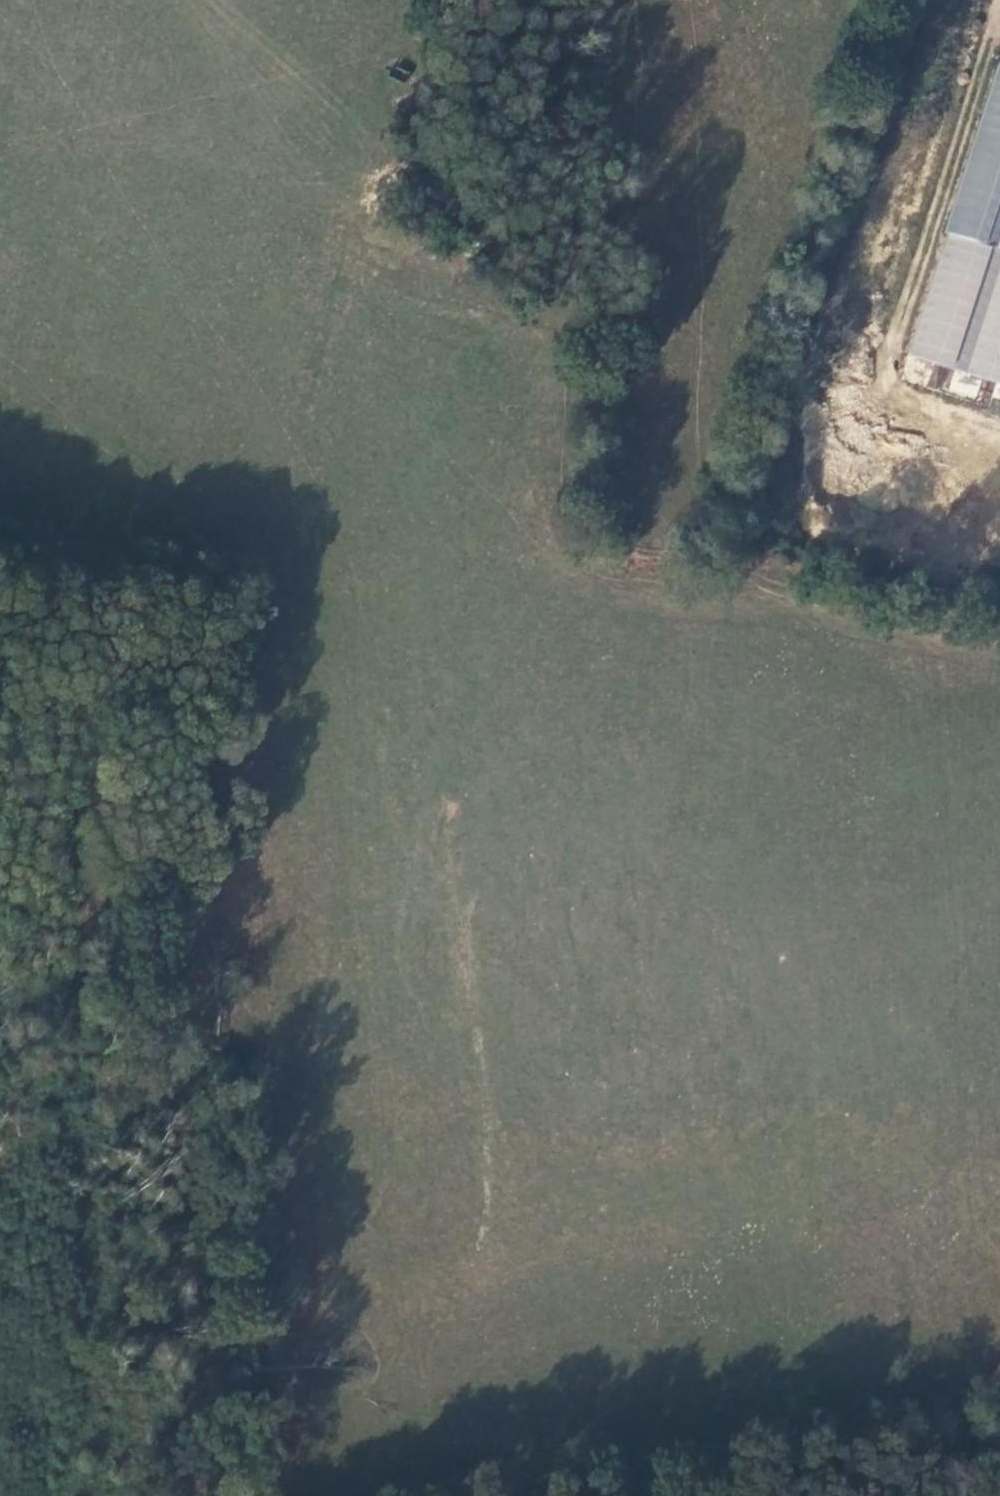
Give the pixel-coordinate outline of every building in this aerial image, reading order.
[(946,235),(999,252),(999,67),(946,235)]
